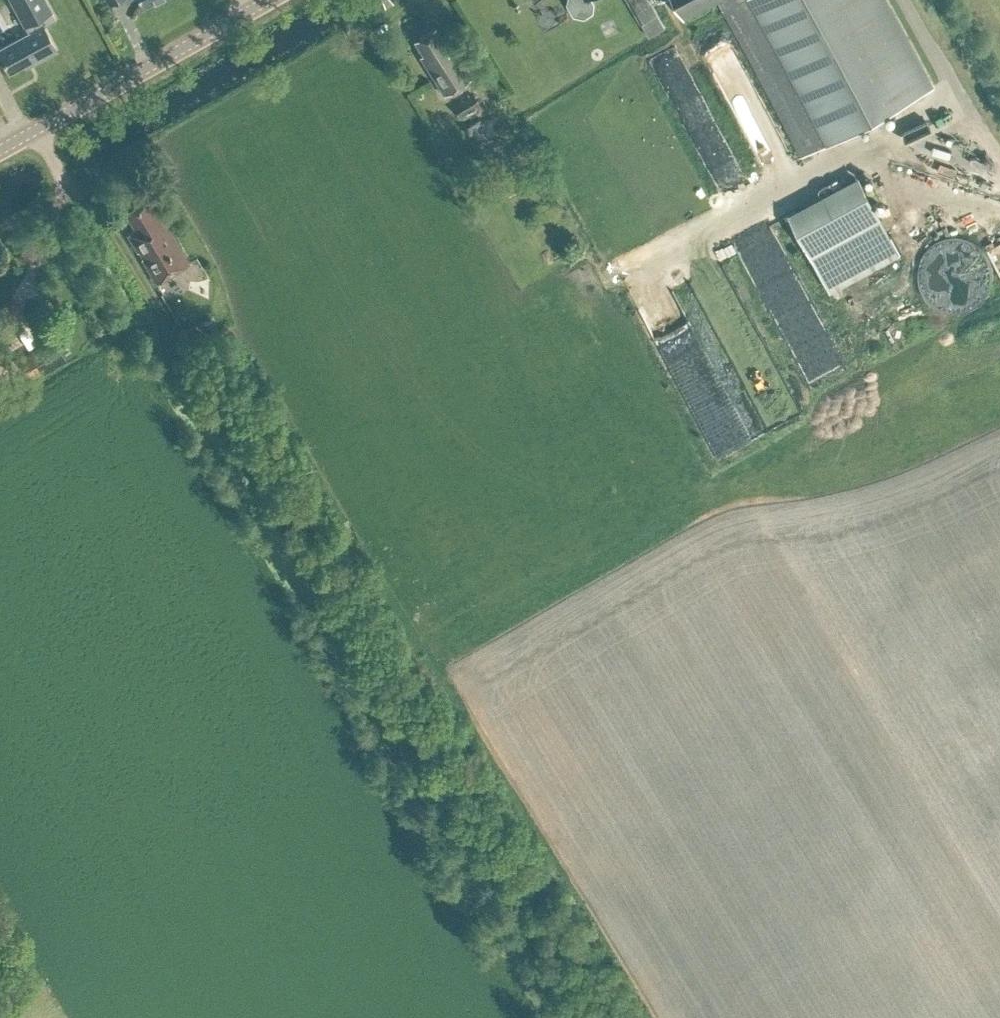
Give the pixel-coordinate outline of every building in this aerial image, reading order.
[(8,70),(32,57),(34,59),(55,48),(41,22),(54,15),(46,0),(11,0),(24,23),(25,22),(29,30),(0,46),(0,55),(8,70)] [(130,0),(107,0),(112,9),(130,0)] [(575,12),(584,14),(592,9),(593,1),(592,0),(569,0),(569,2),(575,12)] [(651,0),(630,0),(649,34),(665,25),(651,0)] [(684,17),(716,0),(675,0),(684,17)] [(803,153),(934,82),(889,0),(721,0),(803,153)] [(434,25),(414,38),(423,53),(419,55),(443,92),(470,75),(449,42),(446,44),(434,25)] [(473,92),(453,105),(459,114),(479,101),(473,92)] [(831,288),(900,251),(858,173),(789,211),(831,288)] [(160,220),(147,199),(126,212),(135,228),(127,232),(137,249),(139,248),(143,255),(141,256),(156,281),(188,261),(162,218),(160,220)] [(60,356),(50,340),(17,359),(27,376),(60,356)]
